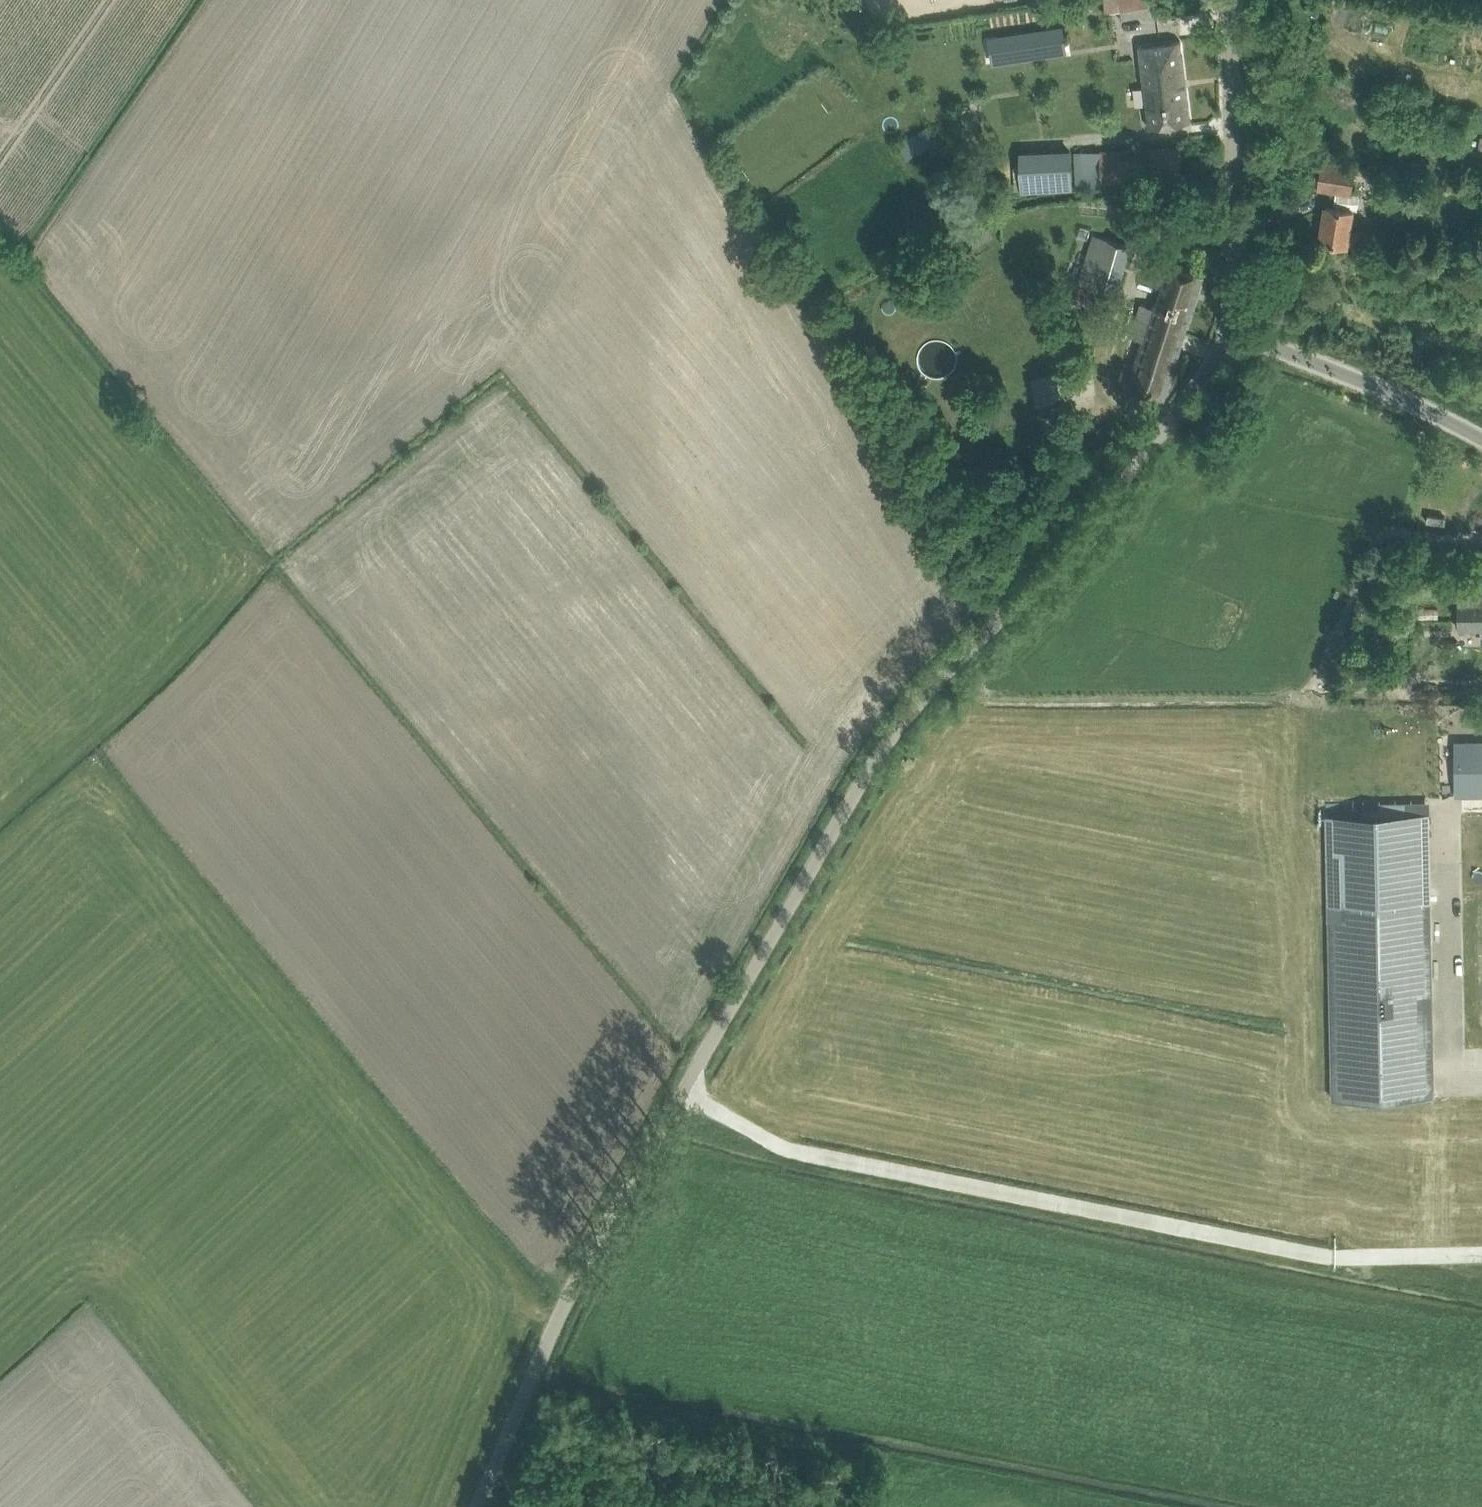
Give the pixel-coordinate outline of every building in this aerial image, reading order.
[(1105,12),(1120,10),(1121,19),(1150,14),(1148,0),(1104,0),(1105,12)] [(993,34),(997,59),(1068,49),(1064,23),(993,34)] [(1191,121),(1181,40),(1138,46),(1148,127),(1191,121)] [(900,142),(908,157),(934,143),(925,128),(900,142)] [(1076,153),(1077,186),(1182,181),(1180,148),(1076,153)] [(1318,189),(1351,194),(1356,162),(1322,157),(1318,189)] [(1320,239),(1340,243),(1348,244),(1348,243),(1363,246),(1366,230),(1350,228),(1353,210),(1326,205),(1320,239)] [(1079,281),(1116,293),(1131,246),(1094,234),(1079,281)] [(1128,386),(1164,398),(1203,274),(1156,259),(1150,278),(1162,282),(1154,306),(1142,302),(1131,336),(1143,340),(1128,386)] [(1458,586),(1459,628),(1481,628),(1481,585),(1458,586)] [(1456,743),(1456,792),(1481,792),(1481,743),(1456,743)] [(1429,811),(1327,813),(1332,1099),(1434,1097),(1429,811)]
